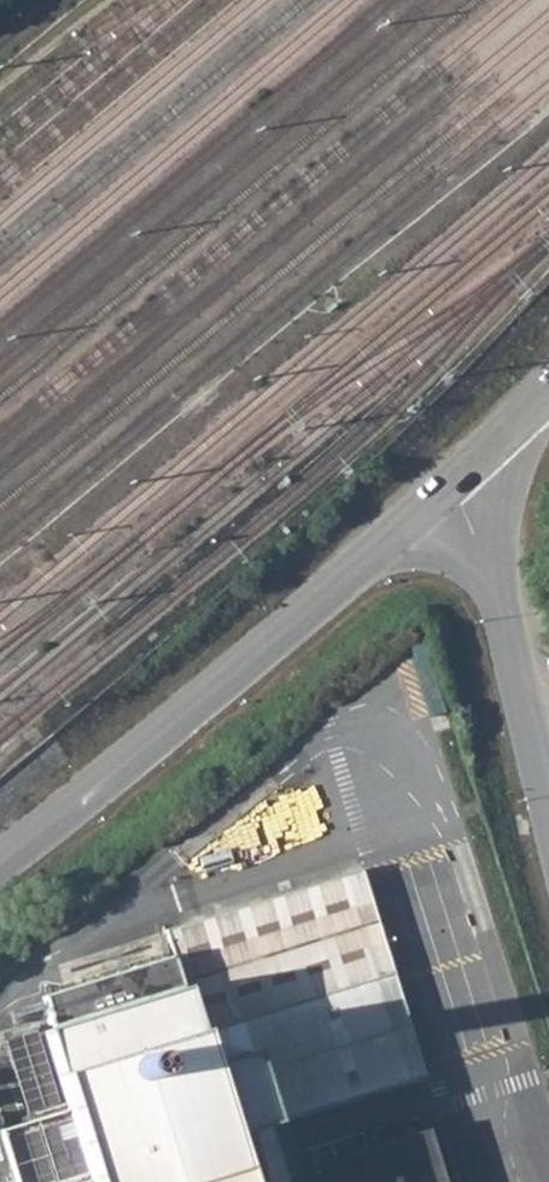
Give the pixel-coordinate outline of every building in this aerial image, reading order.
[(427,1098),(360,892),(343,897),(408,1104),(427,1098)] [(408,1104),(343,897),(160,956),(168,980),(38,1020),(48,1051),(36,1054),(62,1135),(77,1181),(233,1181),(226,1160),(408,1104)] [(62,1135),(28,1145),(0,1153),(0,1168),(4,1181),(77,1181),(62,1135)] [(323,1181),(436,1181),(426,1150),(323,1181)]
